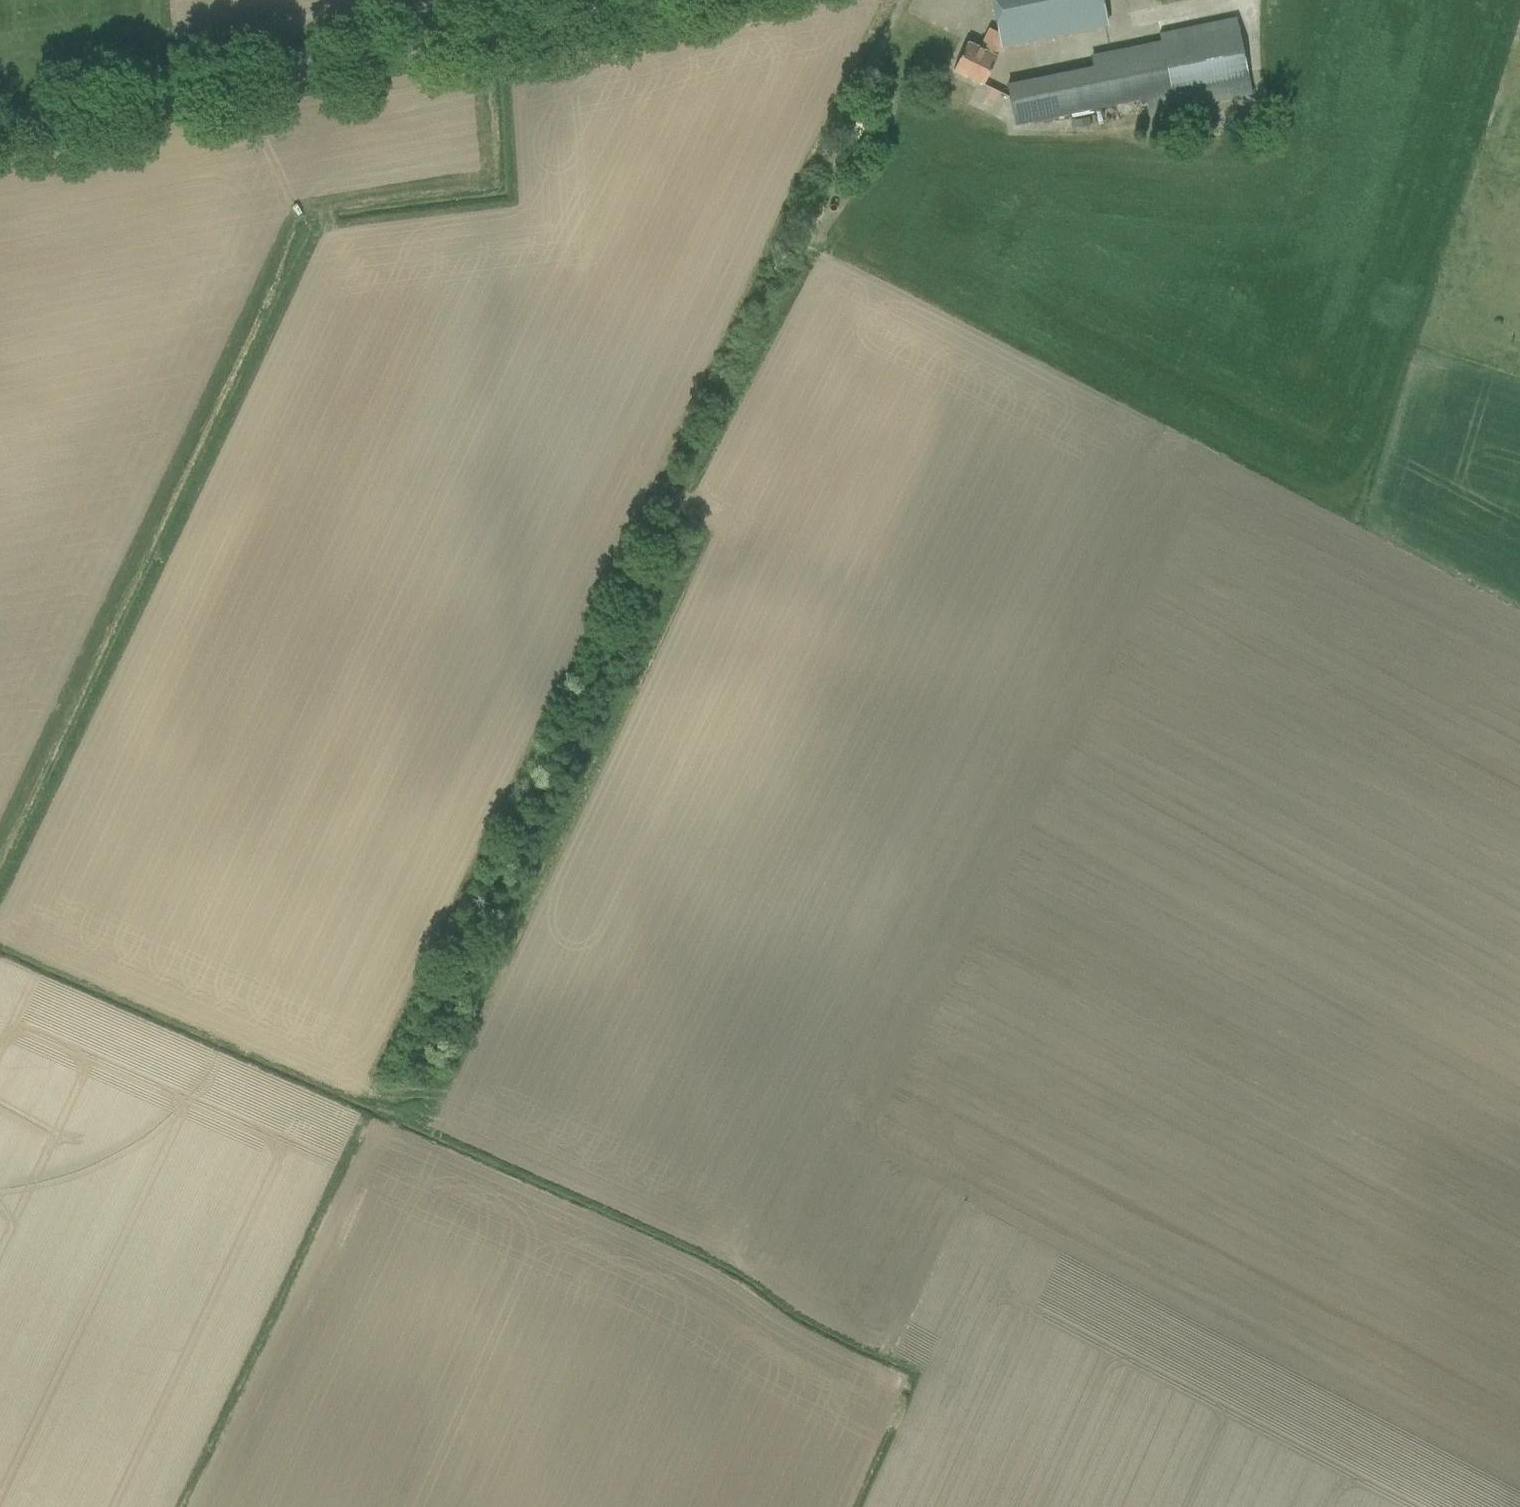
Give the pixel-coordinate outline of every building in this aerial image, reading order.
[(997,23),(1014,19),(1019,41),(1105,23),(1101,0),(992,0),(997,23)] [(1005,82),(1008,96),(1014,125),(1034,120),(1140,97),(1144,115),(1172,108),(1173,110),(1250,95),(1234,16),(1159,32),(1161,40),(1093,54),(1095,63),(1005,82)] [(953,69),(983,84),(1001,45),(1019,41),(1014,19),(997,23),(998,28),(996,31),(989,28),(980,47),(967,41),(953,69)] [(1025,41),(1025,59),(1059,58),(1059,43),(1045,43),(1045,40),(1025,41)] [(1074,122),(1075,130),(1090,126),(1088,118),(1074,122)]
